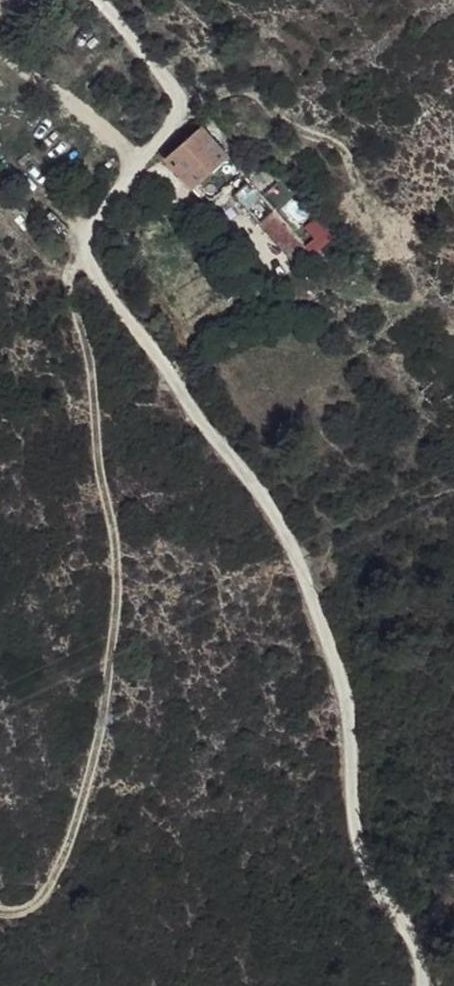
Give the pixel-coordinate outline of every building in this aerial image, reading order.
[(246,173),(207,128),(187,138),(165,158),(205,205),(246,173)] [(311,252),(254,182),(238,196),(295,269),(311,252)]
